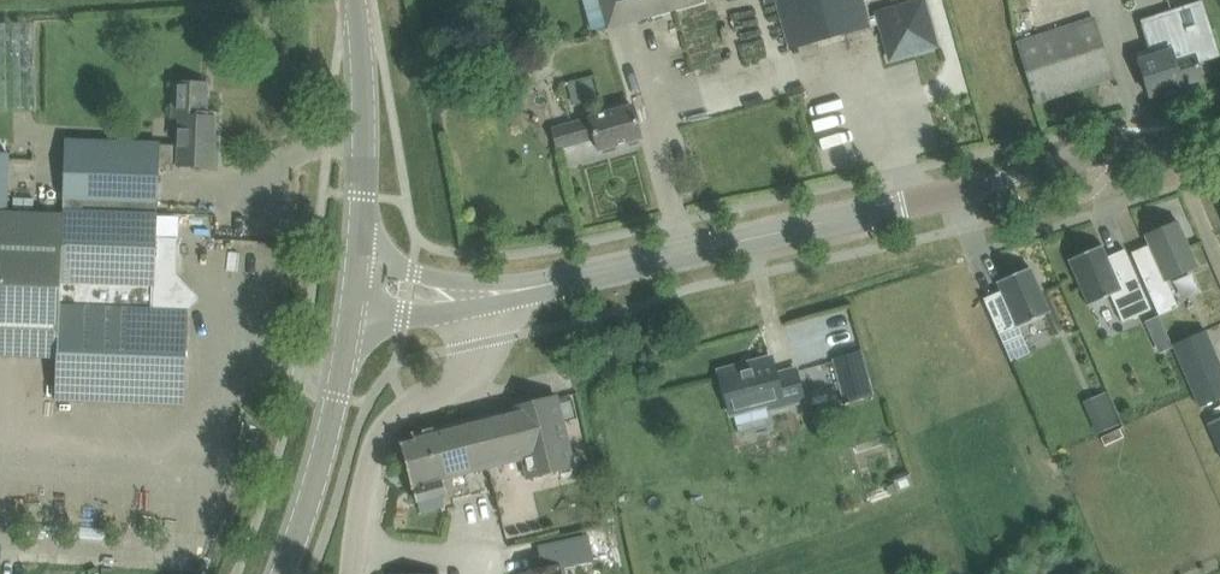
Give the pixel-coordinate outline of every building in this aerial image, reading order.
[(610,28),(704,3),(704,0),(603,0),(610,28)] [(879,14),(879,15),(868,19),(862,0),(765,0),(766,4),(777,1),(790,49),(870,27),(870,26),(881,23),(891,57),(935,45),(922,1),(879,14)] [(1017,44),(1029,81),(1036,103),(1113,79),(1094,19),(1017,44)] [(0,23),(0,85),(35,84),(34,22),(0,23)] [(1138,61),(1149,96),(1163,92),(1166,96),(1177,92),(1178,87),(1183,85),(1202,78),(1197,60),(1200,53),(1197,42),(1187,37),(1177,40),(1174,30),(1164,25),(1153,29),(1148,38),(1152,49),(1142,52),(1139,57),(1140,61),(1138,61)] [(411,56),(400,58),(403,72),(414,70),(411,56)] [(181,144),(159,143),(158,165),(218,167),(219,146),(214,146),(215,117),(206,117),(207,84),(176,83),(174,115),(182,115),(181,144)] [(632,106),(576,122),(552,129),(558,149),(595,138),(598,150),(641,138),(632,106)] [(159,143),(65,140),(63,213),(0,211),(0,356),(58,358),(56,400),(183,405),(187,309),(188,287),(176,274),(177,240),(178,240),(178,239),(156,238),(158,165),(159,143)] [(1135,258),(1133,252),(1131,253),(1159,316),(1179,307),(1167,280),(1198,267),(1178,221),(1145,236),(1149,245),(1150,245),(1152,251),(1135,258)] [(1109,261),(1107,257),(1102,247),(1103,246),(1103,245),(1068,260),(1068,262),(1069,261),(1088,304),(1087,304),(1088,306),(1111,295),(1123,322),(1151,310),(1125,249),(1123,250),(1125,254),(1109,261)] [(987,304),(985,298),(983,299),(1011,362),(1031,353),(1019,327),(1050,313),(1030,267),(997,282),(1001,291),(1004,297),(987,304)] [(1159,316),(1145,322),(1152,339),(1167,333),(1159,316)] [(1206,331),(1173,345),(1201,406),(1219,398),(1219,361),(1206,331)] [(602,353),(604,359),(616,355),(614,349),(602,353)] [(845,404),(853,402),(872,397),(860,353),(841,358),(833,360),(845,404)] [(776,375),(771,358),(751,364),(752,368),(722,377),(732,414),(768,404),(770,412),(805,403),(795,369),(776,375)] [(478,416),(473,417),(487,469),(501,466),(524,460),(528,478),(574,466),(556,396),(510,408),(487,414),(478,416)] [(1114,413),(1094,422),(1099,432),(1119,424),(1114,413)] [(414,440),(401,443),(412,489),(413,489),(417,502),(440,497),(446,495),(445,493),(442,480),(467,474),(487,469),(473,417),(453,422),(412,433),(414,440)] [(909,473),(894,479),(899,491),(914,486),(909,473)] [(589,534),(538,545),(543,570),(561,566),(562,568),(594,561),(589,534)] [(562,568),(561,566),(543,570),(524,573),(563,573),(562,568)]
